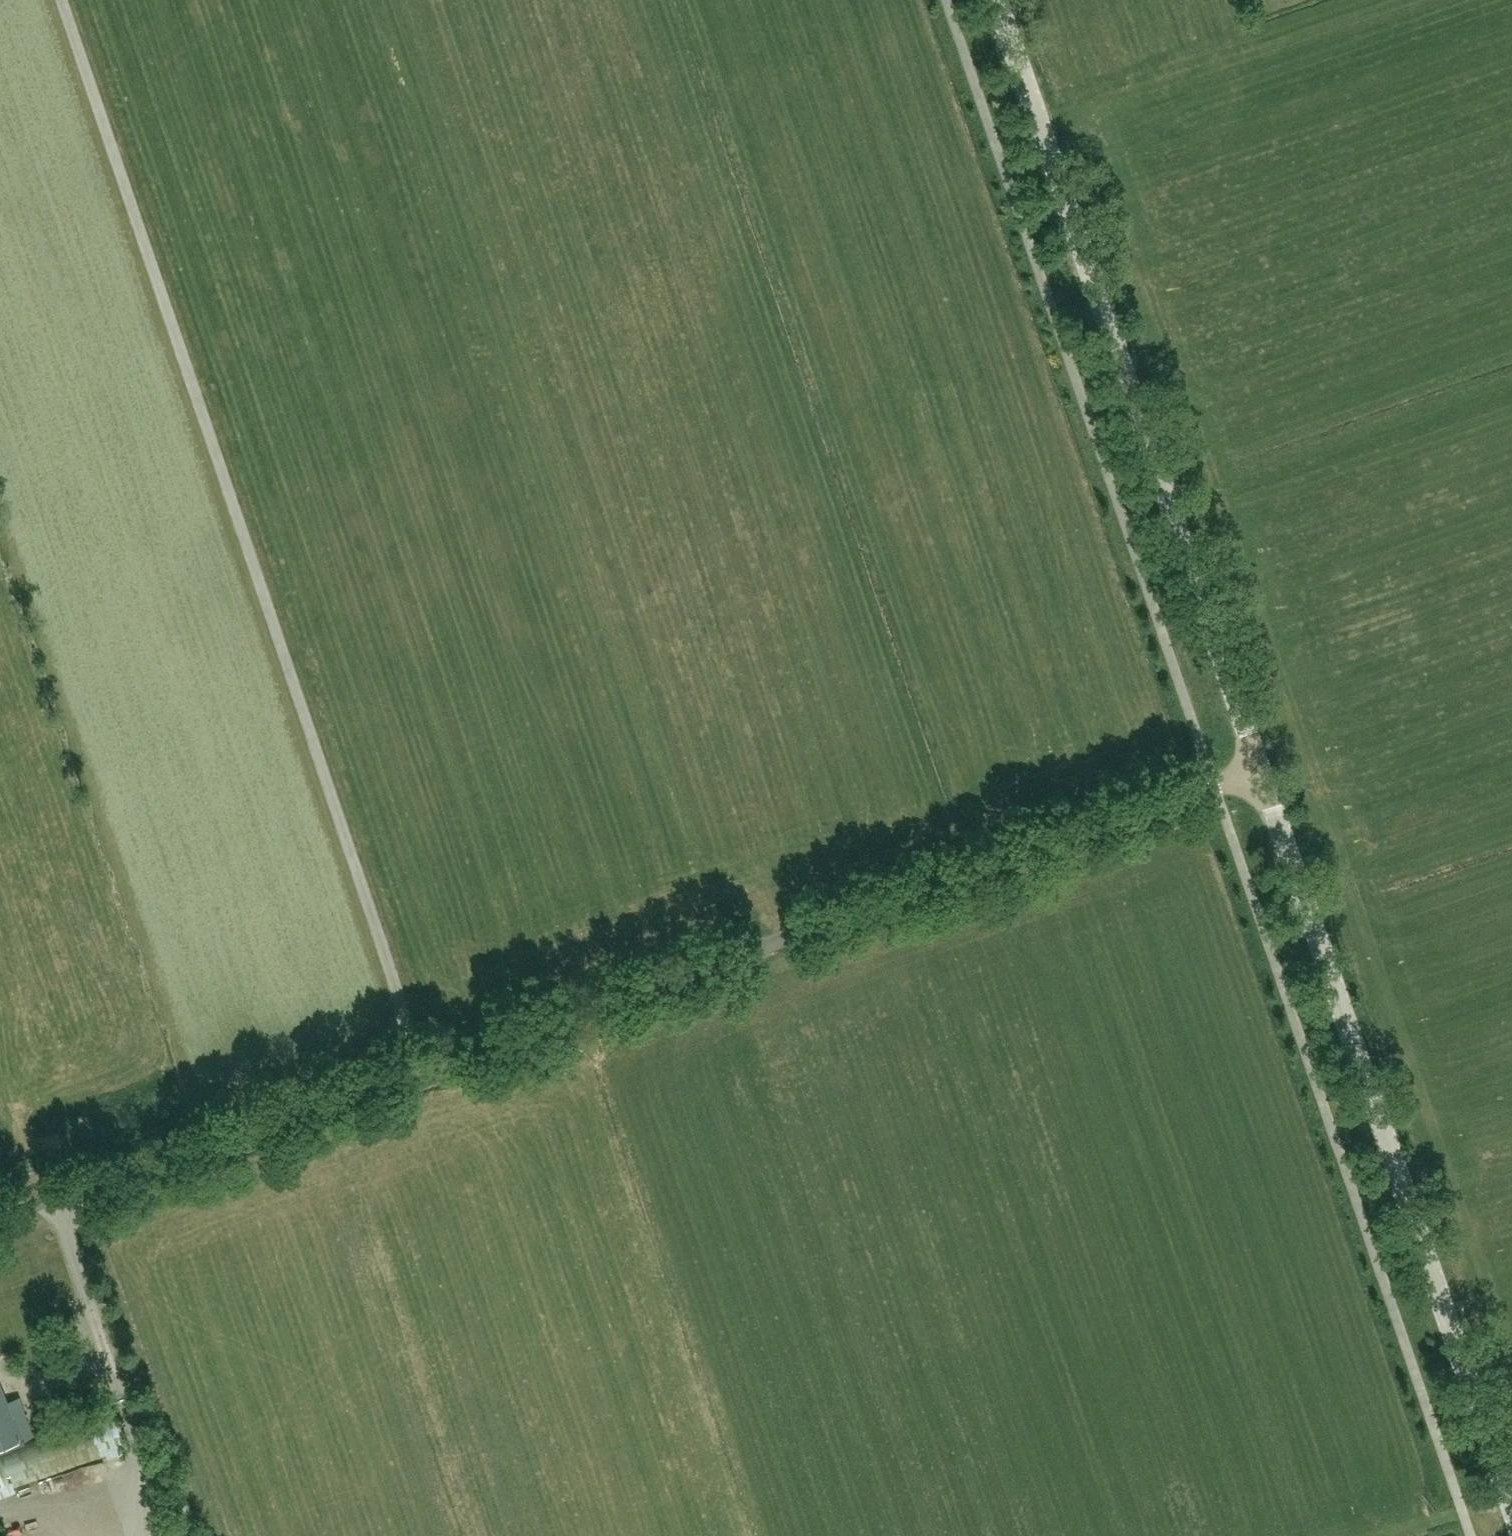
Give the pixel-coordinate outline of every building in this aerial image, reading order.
[(36,1439),(19,1398),(8,1402),(0,1383),(0,1451),(36,1439)] [(114,1412),(36,1439),(0,1451),(0,1498),(16,1492),(14,1488),(127,1449),(114,1412)] [(40,1507),(2,1526),(7,1535),(45,1517),(40,1507)]
